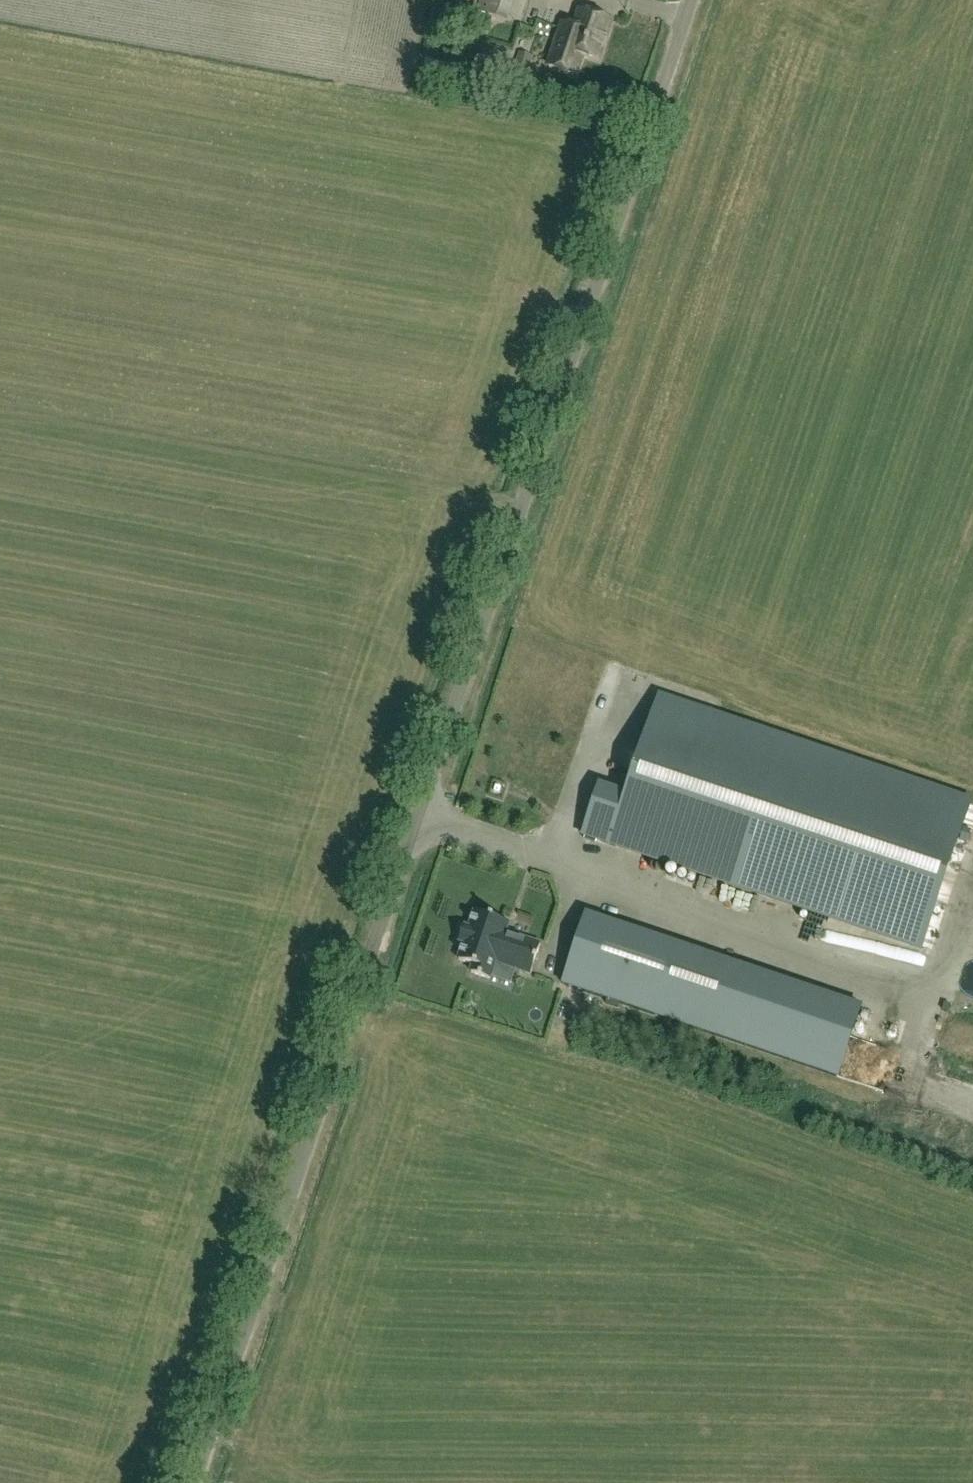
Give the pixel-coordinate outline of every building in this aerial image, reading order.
[(502,0),(481,0),(477,12),(496,18),(502,0)] [(582,54),(597,60),(610,22),(579,12),(575,25),(570,27),(562,25),(548,67),(575,75),(582,54)] [(545,13),(540,27),(557,33),(562,19),(545,13)] [(523,53),(518,68),(534,73),(538,57),(523,53)] [(627,800),(600,791),(585,837),(921,950),(969,808),(659,704),(627,800)] [(489,979),(495,962),(531,974),(541,945),(505,933),(508,923),(476,912),(470,929),(464,927),(459,942),(465,944),(459,961),(474,966),(472,973),(489,979)] [(620,1004),(708,1034),(732,963),(587,914),(563,985),(608,1000),(606,1004),(619,1008),(620,1004)] [(732,963),(708,1034),(838,1077),(862,1006),(732,963)]
